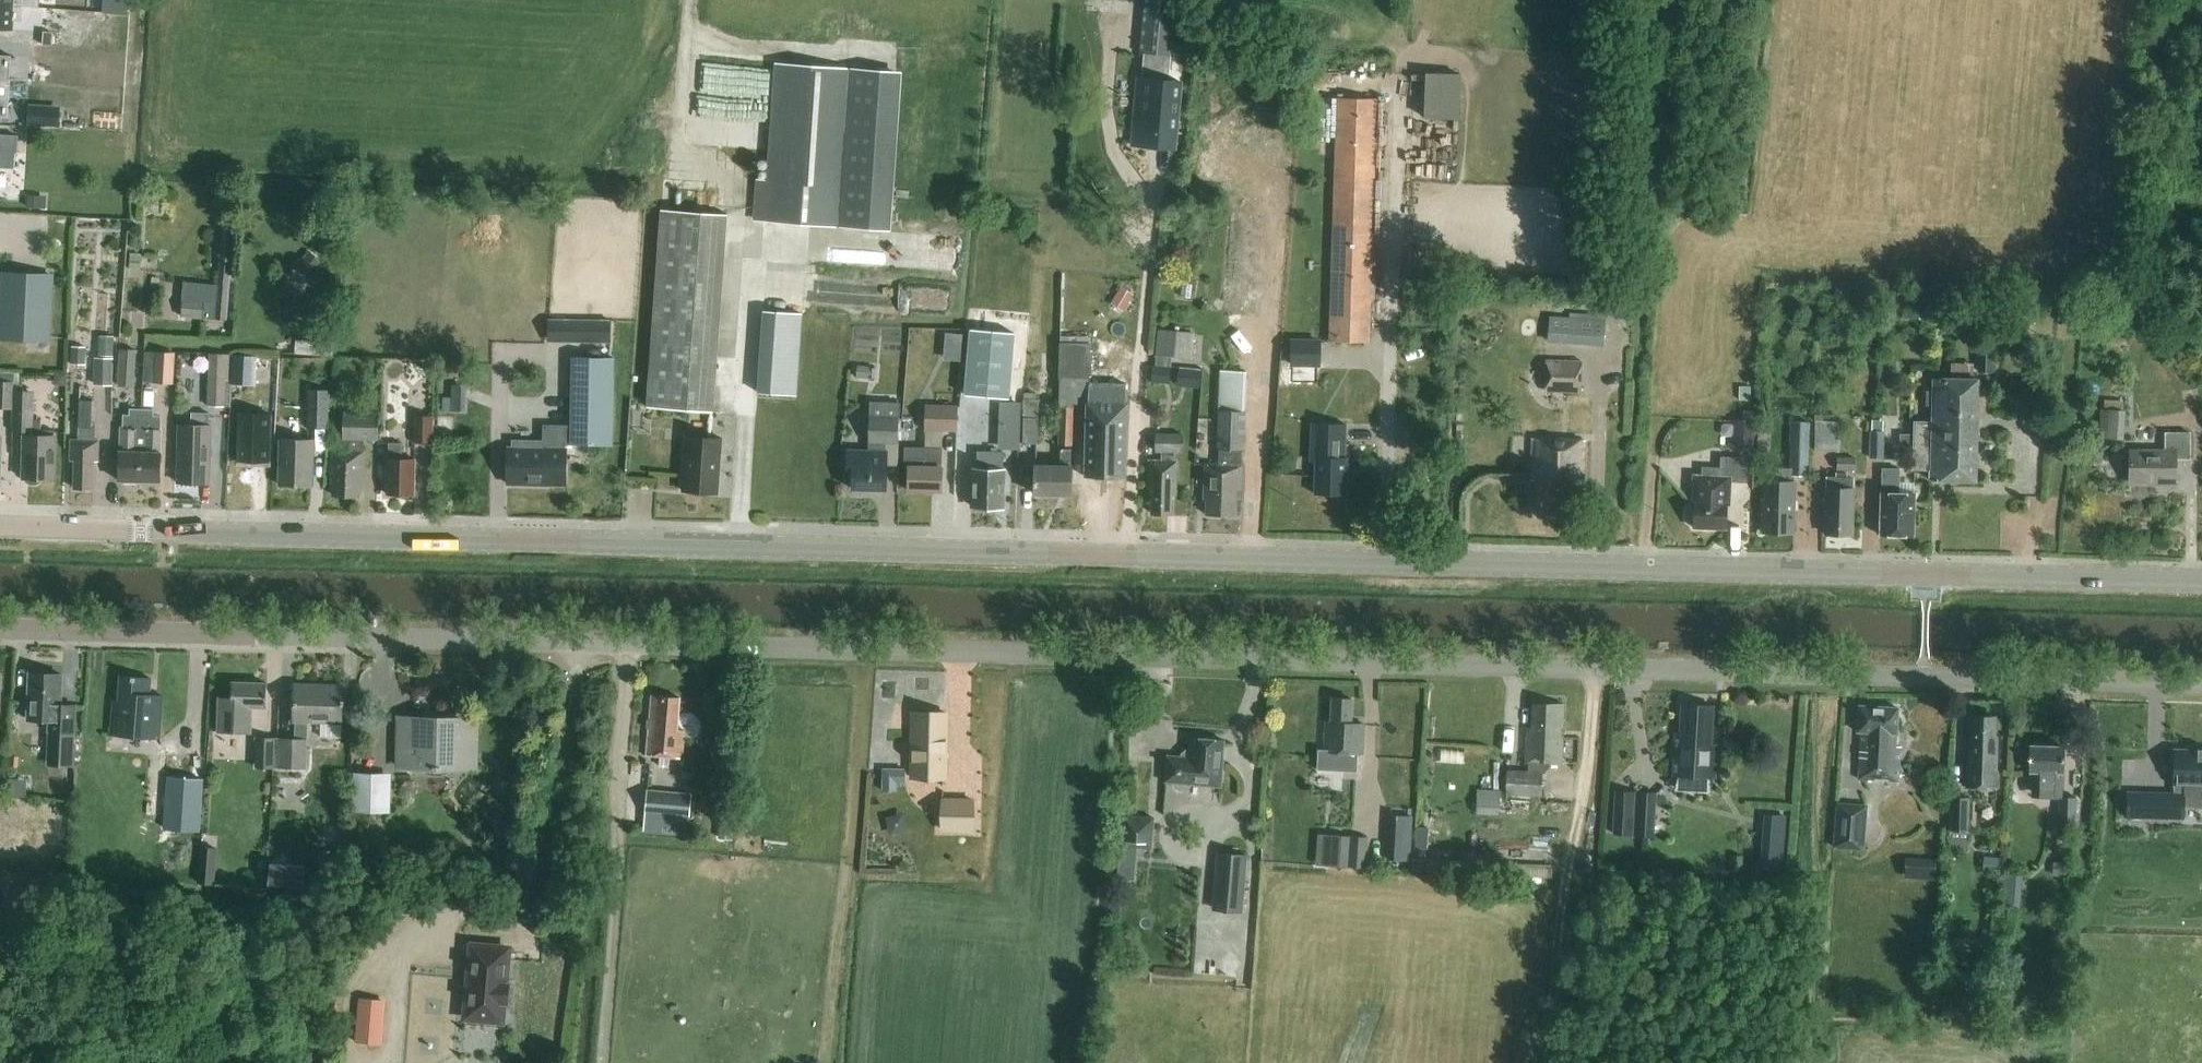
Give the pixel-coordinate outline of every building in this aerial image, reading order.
[(1138,92),(1133,91),(1131,110),(1137,110),(1135,126),(1141,126),(1140,138),(1157,139),(1176,141),(1179,111),(1176,111),(1176,105),(1166,104),(1169,79),(1187,81),(1189,57),(1171,55),(1176,0),(1146,0),(1141,53),(1141,54),(1138,92)] [(12,30),(12,21),(21,22),(22,7),(0,5),(0,29),(12,30)] [(1093,40),(1117,40),(1118,15),(1093,15),(1093,40)] [(43,32),(42,45),(51,46),(52,33),(43,32)] [(9,80),(11,56),(0,55),(0,80),(9,80)] [(896,73),(776,65),(768,180),(757,179),(754,220),(885,229),(896,73)] [(1459,117),(1460,71),(1422,70),(1421,116),(1459,117)] [(8,118),(10,80),(9,80),(0,80),(0,118),(8,118)] [(1329,342),(1369,343),(1376,99),(1337,99),(1329,342)] [(28,109),(27,125),(59,127),(60,111),(28,109)] [(1228,175),(1235,122),(1206,118),(1201,154),(1218,156),(1216,174),(1228,175)] [(17,153),(18,136),(0,135),(0,152),(17,153)] [(46,197),(28,196),(27,209),(45,210),(46,197)] [(215,321),(227,322),(236,221),(224,220),(217,297),(206,296),(205,300),(182,299),(181,318),(203,320),(203,319),(215,320),(215,321)] [(308,252),(295,267),(309,279),(322,264),(308,252)] [(142,255),(131,254),(129,270),(140,270),(142,255)] [(2,340),(47,342),(50,276),(6,274),(2,340)] [(1133,295),(1120,287),(1114,296),(1127,305),(1133,295)] [(763,312),(758,393),(796,395),(802,314),(763,312)] [(1548,342),(1604,346),(1606,320),(1550,316),(1548,342)] [(610,343),(610,321),(565,320),(564,342),(610,343)] [(964,395),(1008,399),(1014,330),(970,327),(964,395)] [(945,331),(944,357),(961,357),(961,332),(945,331)] [(1156,356),(1157,357),(1156,367),(1153,367),(1152,382),(1169,384),(1172,358),(1191,359),(1194,334),(1158,331),(1156,356)] [(712,412),(717,345),(652,340),(647,408),(712,412)] [(1319,366),(1320,341),(1292,341),(1291,365),(1319,366)] [(1090,344),(1061,343),(1059,403),(1060,404),(1059,446),(1072,446),(1073,404),(1087,404),(1084,477),(1125,478),(1127,404),(1125,404),(1126,385),(1089,384),(1090,344)] [(1992,373),(1993,345),(1977,344),(1977,372),(1992,373)] [(85,366),(85,347),(71,347),(70,365),(85,366)] [(99,348),(98,356),(113,356),(113,348),(99,348)] [(119,387),(135,388),(137,350),(121,350),(119,387)] [(155,384),(174,385),(176,353),(156,352),(155,384)] [(232,357),(231,385),(254,386),(255,358),(232,357)] [(94,386),(113,386),(114,359),(95,358),(94,386)] [(508,448),(507,484),(565,486),(566,450),(565,450),(565,444),(570,444),(570,446),(613,446),(614,384),(614,358),(572,358),(571,425),(543,425),(543,440),(512,440),(512,449),(508,448)] [(1581,362),(1546,361),(1545,392),(1580,393),(1581,362)] [(1176,380),(1202,384),(1204,367),(1179,363),(1176,380)] [(1219,451),(1219,465),(1205,465),(1204,491),(1207,491),(1206,515),(1236,516),(1237,492),(1242,492),(1243,466),(1241,466),(1242,452),(1243,452),(1247,372),(1220,370),(1217,450),(1219,451)] [(14,374),(0,373),(0,410),(13,410),(13,401),(13,391),(13,385),(14,385),(14,374)] [(208,407),(226,407),(226,380),(209,379),(208,407)] [(1930,481),(1975,482),(1978,380),(1932,379),(1932,392),(1926,392),(1926,406),(1932,406),(1931,423),(1914,422),(1912,470),(1930,471),(1930,481)] [(465,413),(466,387),(452,386),(451,412),(465,413)] [(13,410),(12,431),(24,431),(23,479),(25,479),(25,481),(30,485),(35,485),(40,482),(40,479),(54,480),(55,432),(41,431),(41,421),(33,420),(34,391),(13,391),(13,401),(13,410)] [(307,429),(328,429),(329,391),(308,391),(307,429)] [(1035,466),(1037,466),(1040,394),(1025,394),(1022,468),(1035,468),(1035,466)] [(79,398),(78,426),(92,426),(93,398),(79,398)] [(999,444),(1016,445),(1018,402),(1001,401),(999,444)] [(870,403),(869,450),(846,450),(846,471),(853,472),(852,489),(886,490),(886,465),(897,466),(899,404),(870,403)] [(2033,413),(2044,414),(2044,403),(2034,403),(2033,413)] [(925,405),(925,431),(957,432),(958,405),(957,405),(927,405),(925,405)] [(2097,438),(2124,440),(2125,411),(2099,409),(2097,438)] [(140,452),(141,410),(130,410),(130,416),(123,416),(123,428),(120,428),(119,452),(120,452),(119,481),(139,482),(140,452)] [(141,410),(140,452),(139,482),(160,483),(161,453),(160,453),(161,430),(160,430),(161,417),(153,417),(153,411),(141,410)] [(1736,448),(1752,449),(1754,412),(1743,411),(1743,420),(1738,420),(1736,448)] [(177,483),(209,484),(210,426),(208,426),(208,414),(191,413),(191,425),(179,425),(177,483)] [(239,430),(239,459),(271,460),(272,413),(240,413),(240,430),(239,430)] [(1814,450),(1837,450),(1837,413),(1815,413),(1814,450)] [(345,414),(343,451),(331,450),(330,477),(333,477),(333,495),(360,496),(360,478),(363,478),(364,440),(377,441),(378,415),(345,414)] [(415,444),(431,444),(432,416),(415,416),(415,444)] [(1869,458),(1884,459),(1885,432),(1883,432),(1883,421),(1872,420),(1872,432),(1870,432),(1869,458)] [(1807,477),(1808,423),(1790,423),(1789,470),(1777,470),(1777,482),(1764,481),(1763,500),(1761,503),(1760,513),(1763,515),(1762,533),(1793,533),(1794,477),(1807,477)] [(1311,424),(1310,458),(1315,458),(1314,494),(1346,495),(1347,460),(1344,460),(1346,425),(1311,424)] [(98,462),(98,441),(95,441),(95,427),(78,427),(77,441),(71,440),(70,461),(74,461),(74,488),(93,489),(93,462),(98,462)] [(2175,485),(2175,460),(2189,460),(2189,433),(2165,434),(2165,452),(2128,452),(2128,482),(2157,482),(2157,485),(2175,485)] [(1174,452),(1182,453),(1182,435),(1156,435),(1156,452),(1162,452),(1162,462),(1149,461),(1148,490),(1152,490),(1151,514),(1171,514),(1172,496),(1176,497),(1177,462),(1174,462),(1174,452)] [(1900,450),(1911,450),(1911,435),(1900,435),(1900,450)] [(280,485),(312,486),(312,440),(281,439),(280,485)] [(721,441),(685,439),(681,491),(718,494),(721,441)] [(1565,488),(1583,489),(1585,441),(1532,439),(1530,481),(1535,481),(1534,513),(1564,514),(1565,488)] [(410,495),(414,495),(415,460),(402,460),(402,444),(389,443),(388,459),(387,495),(399,495),(402,497),(408,497),(410,495)] [(941,492),(942,449),(905,447),(905,467),(908,468),(908,491),(941,492)] [(1035,466),(1035,468),(1034,495),(1071,496),(1071,466),(1070,466),(1071,450),(1060,449),(1060,466),(1037,466),(1035,466)] [(1002,485),(1005,485),(1005,470),(1002,470),(1002,452),(977,452),(977,469),(974,469),(973,508),(1002,509),(1002,485)] [(1854,471),(1855,457),(1836,456),(1836,470),(1854,471)] [(1694,504),(1694,508),(1690,509),(1688,513),(1688,517),(1690,522),(1693,523),(1693,528),(1725,529),(1726,506),(1730,506),(1731,483),(1746,483),(1747,458),(1720,457),(1720,468),(1702,467),(1701,475),(1692,475),(1691,504),(1694,504)] [(1914,495),(1898,494),(1898,470),(1882,470),(1882,494),(1881,494),(1880,536),(1913,536),(1914,495)] [(1826,478),(1825,488),(1824,534),(1852,535),(1853,489),(1853,480),(1847,480),(1847,479),(1846,479),(1847,475),(1835,475),(1835,479),(1826,478)] [(75,706),(60,705),(62,675),(30,673),(28,720),(49,721),(49,732),(52,732),(50,765),(73,766),(74,732),(75,706)] [(150,679),(120,677),(118,701),(112,701),(109,736),(160,740),(163,695),(149,694),(150,679)] [(232,683),(231,698),(219,698),(218,733),(251,734),(252,708),(266,708),(267,684),(232,683)] [(341,739),(341,724),(342,686),(294,685),(293,722),(296,722),(296,740),(280,739),(279,768),(305,768),(306,740),(305,740),(305,723),(321,723),(321,738),(341,739)] [(680,698),(651,697),(646,754),(645,754),(645,755),(661,757),(660,767),(668,768),(670,758),(682,759),(682,758),(684,731),(678,731),(680,698)] [(1326,743),(1325,750),(1318,750),(1317,770),(1344,772),(1345,760),(1350,760),(1351,754),(1363,754),(1364,724),(1350,724),(1352,701),(1333,700),(1331,724),(1326,724),(1325,743),(1326,743)] [(1562,765),(1563,705),(1533,704),(1532,728),(1527,728),(1526,763),(1528,763),(1527,772),(1507,771),(1506,795),(1541,797),(1542,772),(1545,772),(1550,768),(1550,764),(1562,765)] [(1681,705),(1679,733),(1675,733),(1672,777),(1716,779),(1718,745),(1711,745),(1713,707),(1681,705)] [(1858,778),(1898,781),(1900,747),(1895,747),(1897,708),(1858,706),(1857,732),(1861,732),(1858,778)] [(945,779),(946,714),(913,713),(911,778),(945,779)] [(1967,742),(1966,772),(1966,789),(2000,789),(2000,771),(1996,771),(1998,718),(1970,717),(1969,742),(1967,742)] [(476,753),(476,720),(424,718),(423,735),(400,734),(399,767),(451,769),(452,752),(476,753)] [(1221,760),(1223,741),(1190,738),(1189,753),(1182,758),(1167,757),(1164,782),(1172,783),(1172,786),(1175,789),(1178,791),(1182,791),(1186,790),(1189,788),(1190,784),(1220,787),(1222,760),(1221,760)] [(256,767),(273,768),(274,739),(257,739),(256,767)] [(2061,799),(2063,748),(2046,747),(2043,743),(2035,742),(2032,747),(2029,747),(2029,772),(2032,772),(2031,798),(2058,799),(2057,826),(2077,827),(2078,800),(2061,799)] [(2149,818),(2182,819),(2183,808),(2201,809),(2201,751),(2174,750),(2173,794),(2150,793),(2149,818)] [(160,796),(191,798),(193,753),(162,752),(160,796)] [(353,773),(352,813),(390,814),(391,774),(353,773)] [(24,799),(24,783),(8,783),(7,798),(24,799)] [(646,813),(645,830),(667,832),(669,815),(689,816),(691,795),(647,791),(646,813)] [(1632,836),(1654,837),(1656,793),(1635,792),(1632,836)] [(1949,831),(1970,832),(1970,798),(1950,797),(1949,831)] [(940,832),(973,832),(974,798),(940,798),(940,832)] [(1500,815),(1500,801),(1476,800),(1476,813),(1500,815)] [(1833,848),(1865,851),(1868,805),(1837,803),(1833,848)] [(1122,814),(1119,847),(1152,849),(1154,817),(1122,814)] [(1429,828),(1416,827),(1415,849),(1427,850),(1429,828)] [(1760,867),(1782,868),(1784,834),(1763,833),(1760,867)] [(1327,861),(1326,867),(1366,869),(1368,837),(1328,835),(1327,854),(1327,861)] [(345,842),(345,859),(358,860),(359,843),(345,842)] [(1387,842),(1386,861),(1410,862),(1411,843),(1387,842)] [(217,850),(201,849),(198,883),(213,885),(217,850)] [(319,851),(316,878),(335,881),(338,853),(319,851)] [(1212,911),(1243,913),(1248,855),(1217,852),(1212,911)] [(1741,871),(1742,857),(1731,856),(1730,870),(1741,871)] [(1982,871),(1998,872),(1999,858),(1983,857),(1982,871)] [(1934,880),(1935,862),(1921,861),(1920,879),(1934,880)] [(2070,878),(2071,863),(2053,861),(2051,876),(2070,878)] [(268,885),(303,888),(305,866),(270,863),(268,885)] [(2020,907),(2022,876),(2005,875),(2002,906),(2020,907)] [(468,942),(461,1022),(505,1026),(507,1004),(512,1000),(513,988),(509,983),(512,946),(468,942)] [(1984,1016),(1985,999),(1972,998),(1970,1014),(1984,1016)] [(381,1001),(359,999),(355,1043),(378,1044),(381,1001)] [(1941,1016),(1961,1018),(1963,1006),(1942,1003),(1941,1016)]
